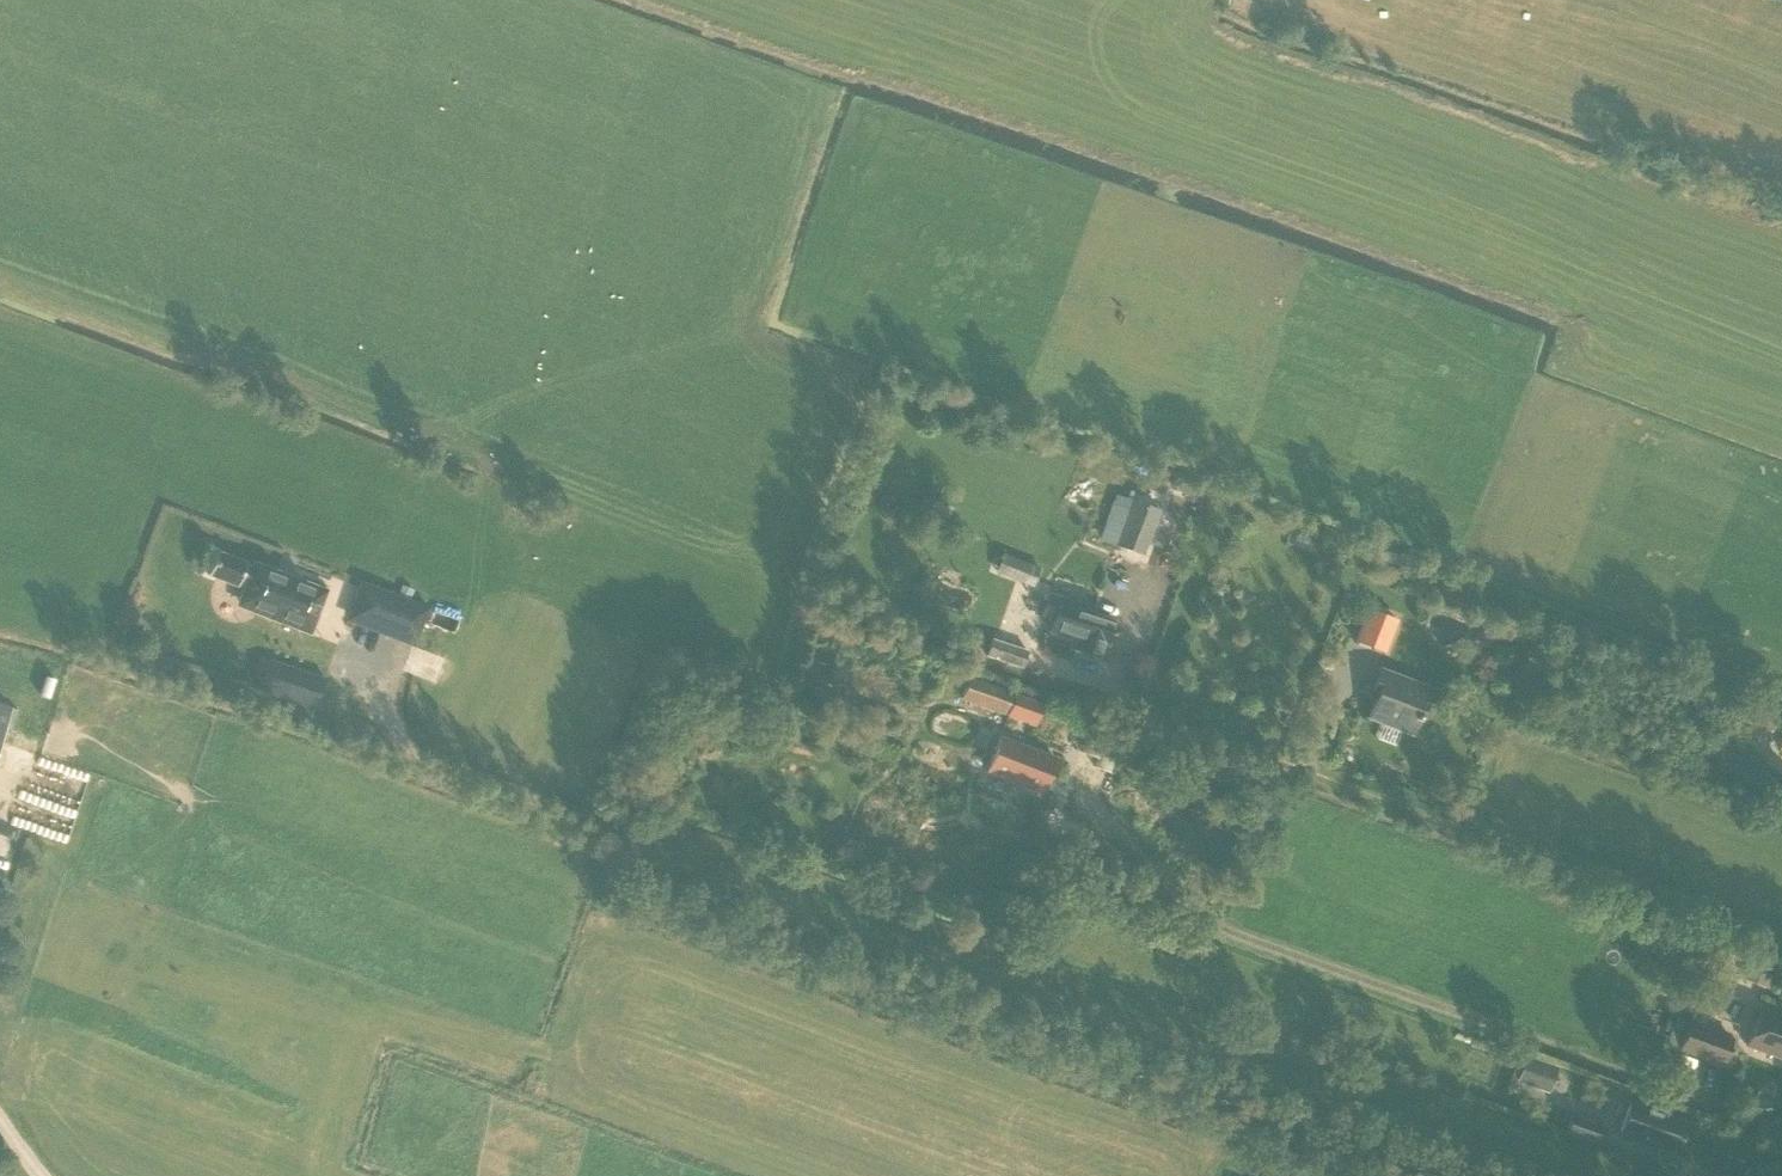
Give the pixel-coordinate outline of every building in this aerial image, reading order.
[(932,501),(933,498),(924,494),(918,507),(928,511),(932,501)] [(1112,544),(1142,555),(1158,509),(1128,499),(1112,544)] [(235,604),(257,613),(310,633),(326,593),(274,573),(275,571),(255,563),(254,565),(217,551),(208,574),(242,586),(235,604)] [(1039,567),(1003,553),(995,573),(1032,587),(1039,567)] [(1125,563),(1122,575),(1141,581),(1145,569),(1125,563)] [(783,604),(790,595),(770,580),(763,589),(783,604)] [(343,621),(411,646),(426,606),(358,581),(343,621)] [(1049,593),(1042,614),(1054,618),(1049,631),(1077,640),(1075,647),(1098,655),(1102,641),(1107,643),(1115,622),(1070,608),(1072,601),(1049,593)] [(1353,640),(1383,652),(1395,620),(1365,608),(1353,640)] [(1050,655),(1053,640),(1036,637),(1033,652),(1050,655)] [(1022,667),(1027,651),(991,638),(985,654),(1022,667)] [(449,657),(418,644),(407,671),(439,683),(449,657)] [(1381,687),(1370,716),(1415,733),(1425,707),(1430,709),(1438,690),(1382,668),(1376,685),(1381,687)] [(1003,713),(1010,692),(994,686),(993,687),(968,678),(961,698),(1003,713)] [(1014,694),(1007,714),(1033,723),(1040,704),(1014,694)] [(10,708),(0,704),(0,736),(10,708)] [(1055,756),(999,735),(985,772),(1041,793),(1055,756)] [(1764,1011),(1758,1009),(1744,1049),(1781,1063),(1781,1018),(1764,1011)] [(1674,1048),(1721,1064),(1731,1036),(1684,1020),(1674,1048)] [(1514,1081),(1547,1093),(1557,1064),(1524,1052),(1514,1081)] [(1665,1116),(1666,1114),(1631,1101),(1619,1135),(1654,1147),(1655,1145),(1673,1152),(1683,1123),(1665,1116)] [(1601,1144),(1606,1128),(1572,1116),(1567,1132),(1601,1144)]
